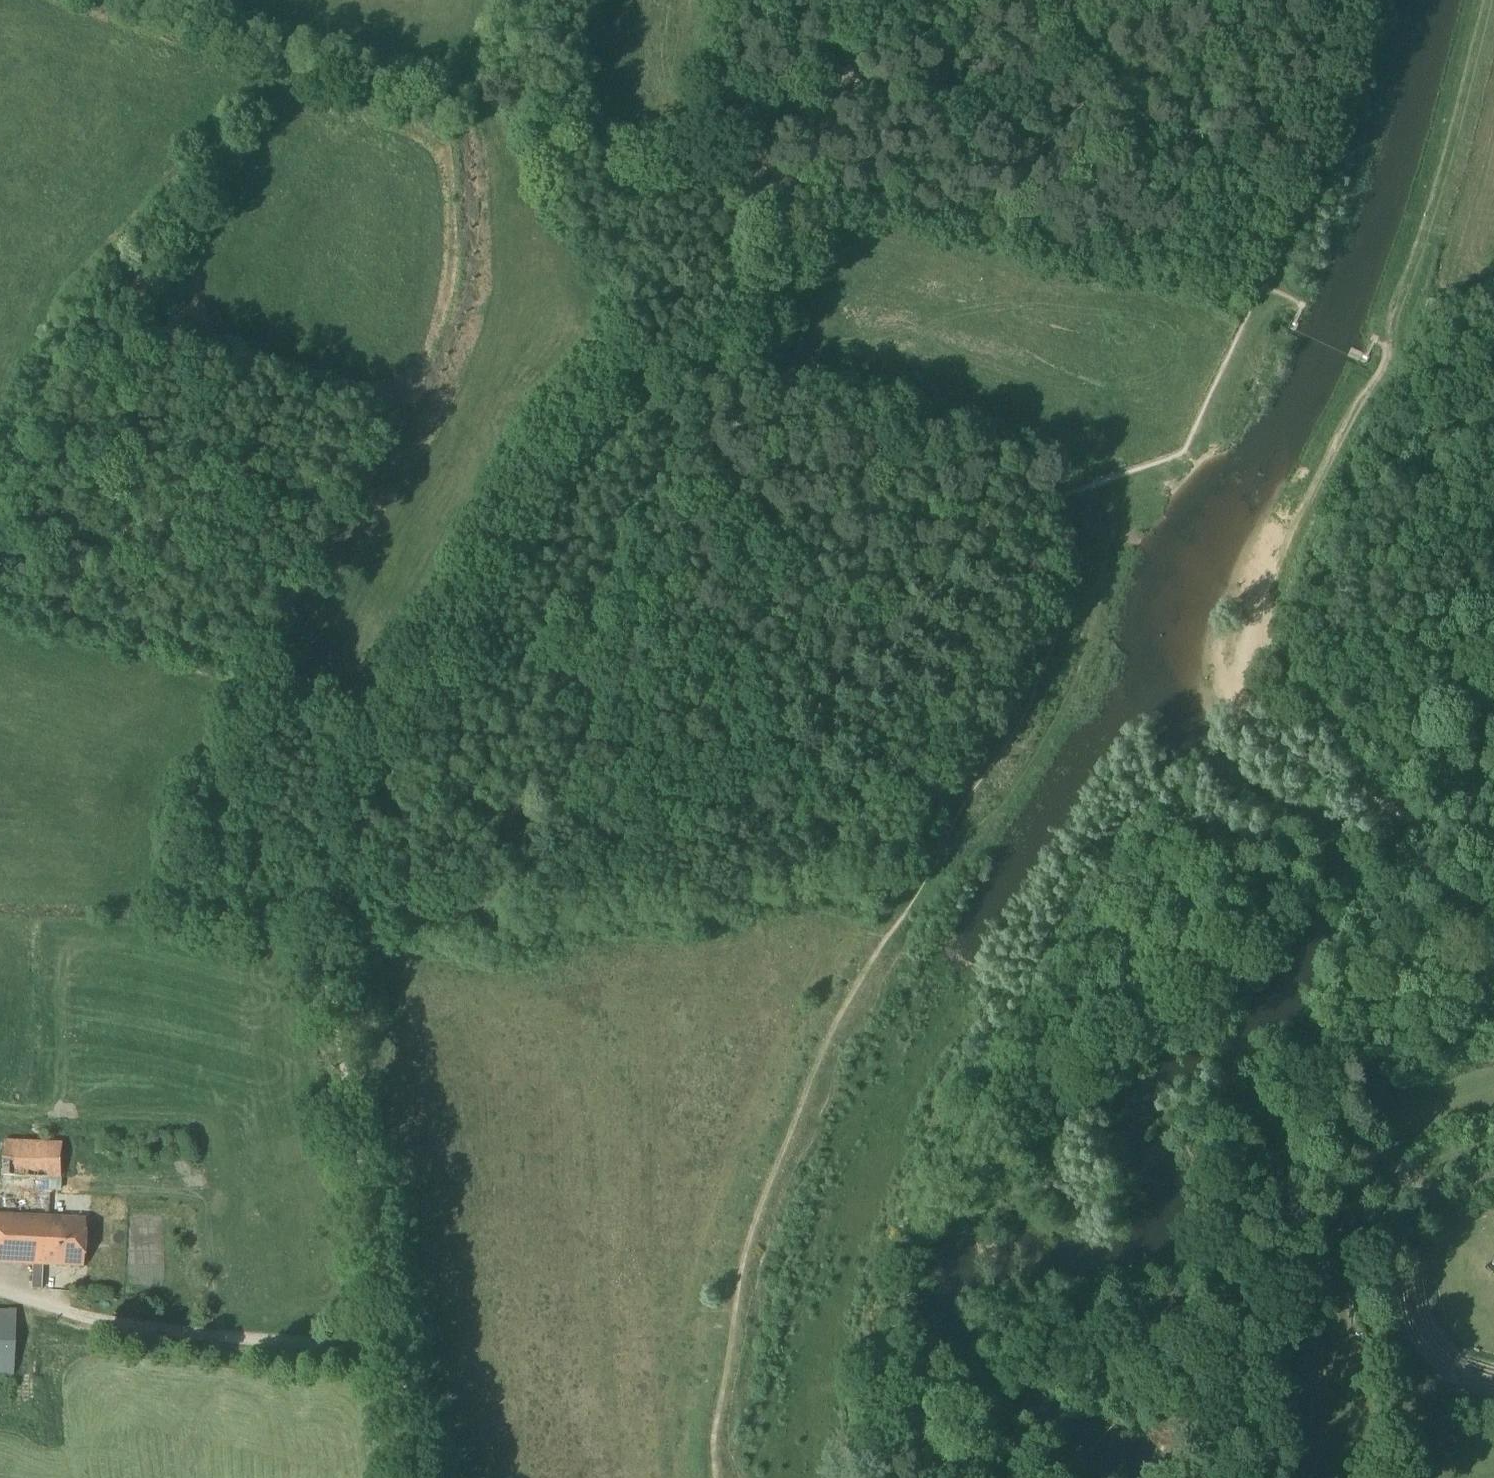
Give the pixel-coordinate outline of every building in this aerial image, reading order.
[(60,1179),(62,1142),(3,1139),(1,1176),(60,1179)] [(85,1218),(0,1214),(0,1262),(33,1264),(32,1288),(41,1288),(43,1264),(82,1266),(85,1218)] [(16,1310),(0,1309),(0,1374),(13,1375),(16,1310)] [(1460,1378),(1448,1371),(1443,1379),(1455,1386),(1460,1378)]
